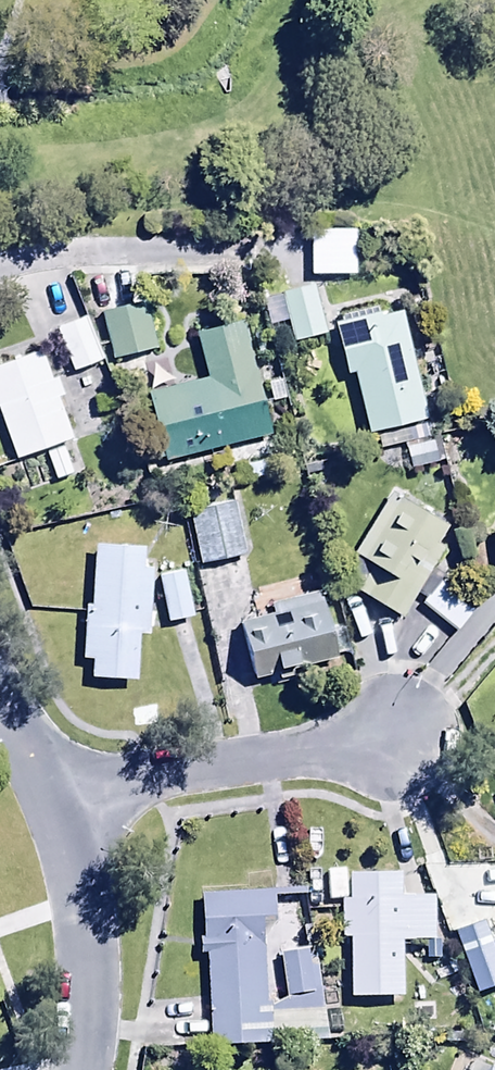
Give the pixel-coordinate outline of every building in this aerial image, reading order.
[(322,338),(310,289),(280,296),(291,345),(322,338)] [(431,359),(411,364),(397,305),(337,319),(339,327),(332,328),(344,378),(352,376),(365,436),(424,422),(417,393),(438,388),(431,359)] [(143,306),(99,317),(110,362),(154,351),(143,306)] [(83,320),(54,332),(72,375),(101,363),(83,320)] [(146,397),(164,465),(267,439),(239,328),(197,339),(207,381),(146,397)] [(48,382),(39,353),(0,366),(0,422),(12,457),(19,455),(20,459),(69,443),(55,400),(61,398),(54,380),(48,382)] [(63,450),(44,456),(52,483),(72,476),(63,450)] [(446,528),(389,494),(351,558),(368,568),(353,593),(402,622),(418,595),(423,598),(418,604),(454,634),(479,605),(443,574),(439,580),(429,574),(446,546),(437,541),(446,528)] [(235,507),(187,515),(197,568),(245,559),(235,507)] [(141,552),(94,549),(90,607),(83,606),(79,662),(89,663),(87,680),(132,683),(135,637),(145,638),(150,572),(140,571),(141,552)] [(182,573),(156,578),(165,626),(191,621),(182,573)] [(244,624),(238,625),(253,683),(336,662),(319,594),(241,614),(244,624)] [(340,943),(348,943),(348,1003),(400,1003),(400,944),(432,944),(432,901),(399,901),(399,881),(348,880),(348,904),(340,904),(340,943)] [(323,1013),(312,953),(277,956),(284,1005),(268,1010),(264,943),(274,926),(272,892),(199,896),(207,1049),(325,1043),(323,1013)] [(481,955),(465,908),(445,915),(460,962),(481,955)]
